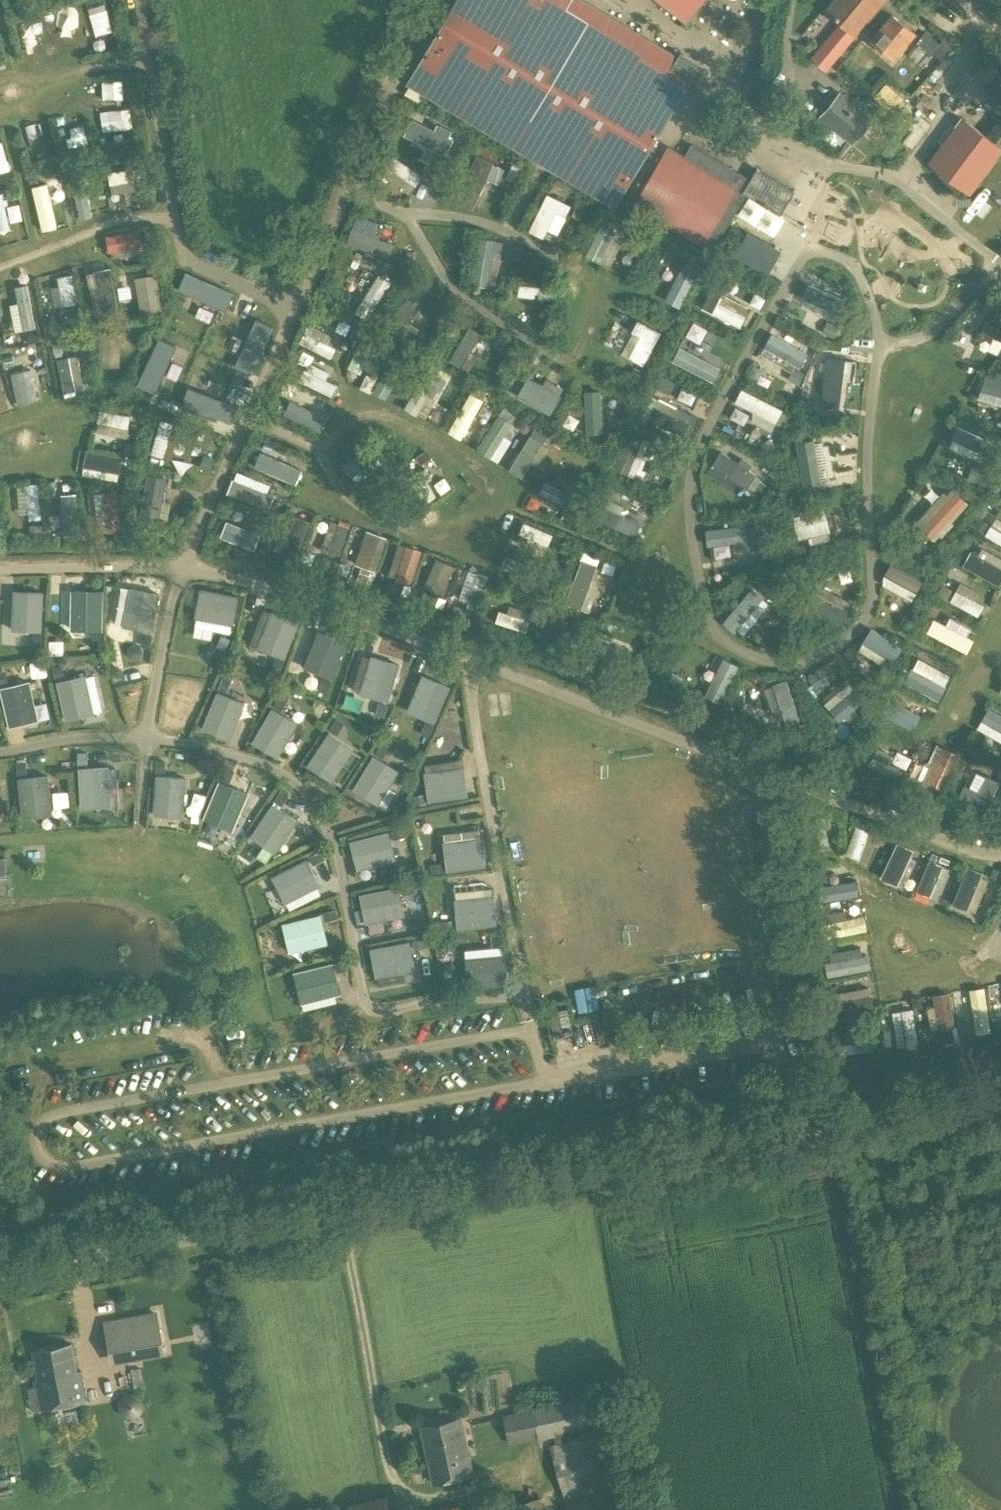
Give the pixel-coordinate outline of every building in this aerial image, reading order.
[(406,86),(615,208),(696,69),(692,67),(694,63),(680,55),(678,59),(578,0),(457,0),(406,86)] [(702,0),(666,0),(687,18),(702,0)] [(886,2),(883,0),(835,0),(823,14),(838,27),(808,63),(824,76),(870,22),(879,11),(886,2)] [(886,18),(879,11),(870,22),(878,29),(870,39),(893,59),(916,32),(892,11),(886,18)] [(943,59),(956,43),(947,35),(933,51),(943,59)] [(854,141),(872,119),(841,93),(823,115),(854,141)] [(1000,152),(1000,119),(988,136),(963,117),(929,162),(971,193),(1000,152)] [(751,178),(692,143),(685,155),(670,145),(635,204),(713,250),(747,193),(781,213),(795,190),(758,167),(751,178)] [(893,146),(884,155),(890,160),(898,151),(893,146)] [(414,192),(427,176),(401,155),(388,170),(414,192)] [(486,158),(480,174),(502,182),(507,166),(486,158)] [(1000,231),(1000,163),(968,208),(1000,232),(1000,231)] [(520,173),(510,168),(505,179),(515,183),(520,173)] [(142,169),(112,171),(113,192),(144,190),(142,169)] [(50,182),(34,187),(47,231),(63,226),(50,182)] [(94,217),(92,183),(79,184),(81,218),(94,217)] [(0,193),(0,224),(1,230),(15,227),(7,192),(0,193)] [(547,194),(534,230),(545,235),(559,198),(547,194)] [(568,233),(576,218),(562,211),(554,226),(568,233)] [(399,243),(376,235),(381,221),(362,214),(352,244),(394,259),(399,243)] [(607,217),(590,254),(610,263),(627,227),(607,217)] [(144,226),(110,234),(116,255),(149,246),(144,226)] [(748,232),(734,255),(768,274),(781,251),(748,232)] [(648,240),(635,233),(629,244),(642,250),(648,240)] [(483,236),(476,274),(498,278),(505,240),(483,236)] [(671,263),(665,275),(690,287),(696,274),(671,263)] [(114,268),(91,271),(98,311),(121,307),(114,268)] [(357,311),(372,318),(390,278),(375,271),(357,311)] [(61,275),(62,286),(55,287),(57,306),(80,302),(76,273),(61,275)] [(144,313),(166,309),(159,273),(138,277),(144,313)] [(192,278),(186,292),(226,310),(232,296),(192,278)] [(725,294),(728,287),(715,281),(703,310),(745,327),(753,305),(725,294)] [(17,329),(38,327),(33,283),(16,285),(18,302),(14,303),(17,329)] [(553,299),(555,288),(521,283),(519,294),(553,299)] [(803,305),(843,314),(847,294),(808,284),(803,305)] [(350,294),(339,288),(335,297),(346,303),(350,294)] [(981,345),(1000,353),(1000,319),(993,315),(981,345)] [(256,319),(234,367),(252,374),(273,326),(256,319)] [(642,319),(625,354),(647,365),(665,331),(642,319)] [(334,358),(343,341),(311,325),(302,343),(334,358)] [(466,356),(480,334),(470,327),(456,350),(466,356)] [(102,365),(123,366),(123,332),(102,332),(102,365)] [(773,372),(786,380),(804,349),(777,333),(765,352),(780,361),(773,372)] [(159,338),(138,385),(156,393),(177,346),(159,338)] [(717,381),(724,365),(681,347),(674,363),(717,381)] [(9,374),(32,367),(29,354),(5,360),(9,374)] [(81,355),(61,356),(63,391),(82,390),(81,355)] [(822,367),(826,407),(850,405),(846,364),(822,367)] [(793,368),(789,380),(802,384),(806,373),(793,368)] [(291,369),(287,378),(295,382),(299,373),(291,369)] [(14,373),(18,404),(41,401),(36,370),(14,373)] [(982,400),(1000,406),(1000,376),(990,373),(982,400)] [(12,407),(0,376),(0,412),(12,407)] [(671,380),(662,376),(656,389),(665,393),(671,380)] [(550,414),(560,396),(529,378),(518,395),(550,414)] [(188,387),(182,405),(231,423),(237,405),(188,387)] [(743,388),(736,402),(787,427),(794,413),(743,388)] [(681,435),(692,414),(653,394),(642,415),(681,435)] [(604,396),(592,397),(594,433),(606,433),(604,396)] [(469,440),(487,410),(469,399),(451,429),(469,440)] [(731,417),(745,424),(751,412),(737,405),(731,417)] [(164,419),(153,452),(165,456),(176,423),(164,419)] [(499,423),(481,450),(498,462),(517,435),(499,423)] [(530,435),(540,440),(546,430),(536,425),(530,435)] [(950,448),(991,465),(1000,441),(959,425),(950,448)] [(129,428),(127,437),(136,439),(137,429),(129,428)] [(636,475),(650,439),(631,432),(616,467),(636,475)] [(803,441),(807,485),(833,483),(829,439),(803,441)] [(87,474),(121,479),(125,455),(91,450),(87,474)] [(745,495),(758,469),(720,450),(707,476),(745,495)] [(291,480),(295,468),(262,455),(257,467),(291,480)] [(246,475),(244,482),(234,479),(231,493),(263,502),(268,481),(246,475)] [(537,493),(570,506),(575,493),(543,480),(537,493)] [(23,512),(34,511),(35,519),(46,518),(44,482),(21,484),(23,512)] [(955,485),(922,521),(942,539),(974,503),(955,485)] [(125,516),(123,489),(108,490),(109,517),(125,516)] [(83,522),(78,491),(67,492),(70,510),(61,512),(63,525),(83,522)] [(583,515),(567,508),(561,519),(578,527),(583,515)] [(802,542),(834,539),(830,510),(799,514),(802,542)] [(225,532),(259,544),(267,524),(233,511),(225,532)] [(618,526),(634,535),(641,522),(625,514),(618,526)] [(996,519),(988,534),(1000,542),(1000,522),(996,519)] [(326,550),(344,550),(344,539),(355,539),(355,522),(326,522),(326,550)] [(552,545),(556,533),(526,522),(521,534),(552,545)] [(710,527),(711,543),(753,541),(753,549),(765,548),(764,525),(710,527)] [(361,565),(380,566),(382,537),(362,536),(361,565)] [(450,587),(454,555),(393,547),(389,579),(450,587)] [(773,564),(771,550),(762,551),(764,565),(773,564)] [(965,564),(1000,584),(1000,565),(974,550),(965,564)] [(883,581),(915,601),(927,582),(894,562),(883,581)] [(479,605),(489,576),(470,569),(460,598),(479,605)] [(553,575),(543,572),(540,579),(550,583),(553,575)] [(983,615),(987,604),(976,600),(979,590),(959,582),(951,604),(983,615)] [(157,629),(161,589),(123,585),(119,625),(157,629)] [(238,624),(245,596),(206,587),(200,615),(238,624)] [(755,587),(724,621),(737,632),(767,599),(755,587)] [(106,629),(107,589),(75,588),(74,628),(106,629)] [(14,630),(46,630),(47,589),(15,589),(14,630)] [(847,619),(855,602),(833,591),(825,608),(847,619)] [(253,647),(290,659),(304,620),(267,607),(253,647)] [(217,638),(217,630),(236,631),(237,622),(200,619),(198,637),(217,638)] [(937,637),(962,652),(972,634),(947,620),(937,637)] [(528,624),(526,632),(534,635),(537,627),(528,624)] [(894,668),(907,645),(872,627),(860,649),(894,668)] [(322,628),(306,666),(337,679),(353,641),(322,628)] [(394,700),(403,661),(365,652),(356,691),(394,700)] [(723,656),(709,690),(727,697),(741,664),(723,656)] [(907,683),(942,701),(955,675),(921,657),(907,683)] [(70,721),(102,711),(90,672),(59,681),(70,721)] [(438,722),(453,684),(423,672),(407,710),(438,722)] [(13,726),(44,718),(33,679),(3,687),(13,726)] [(766,686),(776,723),(802,716),(793,679),(766,686)] [(875,684),(870,679),(865,685),(871,690),(875,684)] [(851,680),(828,703),(847,722),(870,698),(851,680)] [(234,740),(251,703),(222,690),(205,728),(234,740)] [(920,728),(925,712),(901,704),(896,721),(920,728)] [(991,705),(977,725),(1000,742),(1000,712),(991,705)] [(282,757),(302,721),(276,706),(256,743),(282,757)] [(334,731),(312,760),(335,777),(357,748),(334,731)] [(902,779),(909,755),(879,746),(872,771),(902,779)] [(939,748),(926,776),(944,784),(957,756),(939,748)] [(81,765),(100,764),(100,751),(80,752),(81,765)] [(392,787),(402,768),(373,753),(354,790),(388,808),(398,790),(392,787)] [(468,759),(427,762),(430,800),(471,797),(468,759)] [(82,767),(83,807),(116,806),(114,765),(82,767)] [(155,815),(189,816),(191,776),(156,774),(155,815)] [(25,815),(55,815),(55,776),(25,776),(25,815)] [(222,780),(207,818),(238,830),(253,792),(222,780)] [(72,791),(57,792),(57,805),(72,804),(72,791)] [(277,853),(303,821),(279,801),(252,833),(277,853)] [(868,861),(878,832),(858,825),(848,854),(868,861)] [(362,868),(401,858),(393,829),(354,839),(362,868)] [(447,831),(448,869),(487,868),(486,829),(447,831)] [(908,886),(922,849),(899,841),(886,878),(908,886)] [(0,885),(12,884),(10,856),(0,857),(0,881),(0,885)] [(292,909),(327,891),(311,858),(275,875),(292,909)] [(922,890),(943,898),(954,867),(932,859),(922,890)] [(967,865),(954,903),(982,912),(994,875),(967,865)] [(842,878),(845,894),(857,891),(853,876),(842,878)] [(371,923),(410,915),(403,885),(364,894),(371,923)] [(460,927),(499,925),(498,894),(459,896),(460,927)] [(326,914),(286,921),(292,951),(331,944),(326,914)] [(417,949),(428,947),(426,937),(374,947),(380,978),(421,969),(417,949)] [(464,985),(508,983),(507,946),(462,948),(464,985)] [(836,973),(874,969),(873,955),(835,959),(836,973)] [(339,992),(353,988),(345,960),(297,973),(308,1009),(342,999),(339,992)] [(993,1021),(1000,1021),(1000,984),(992,985),(993,1003),(992,1003),(993,1021)] [(600,1008),(597,985),(576,987),(579,1011),(600,1008)] [(971,988),(974,1033),(992,1032),(989,987),(971,988)] [(974,1037),(970,990),(945,992),(949,1039),(974,1037)] [(896,1048),(918,1047),(916,1008),(894,1009),(896,1048)] [(112,1361),(132,1357),(127,1333),(157,1328),(154,1308),(104,1317),(112,1361)] [(79,1371),(73,1344),(35,1351),(40,1379),(35,1380),(37,1388),(31,1389),(35,1409),(87,1399),(81,1371),(79,1371)] [(117,1405),(117,1406),(117,1407),(118,1407),(118,1408),(118,1409),(118,1410),(118,1411),(119,1411),(119,1412),(120,1413),(120,1414),(121,1415),(122,1416),(123,1416),(123,1417),(124,1417),(124,1418),(125,1418),(126,1418),(126,1419),(127,1419),(128,1419),(129,1419),(130,1419),(131,1419),(132,1419),(133,1419),(134,1419),(135,1419),(136,1419),(136,1418),(137,1418),(138,1418),(139,1417),(140,1417),(140,1416),(141,1416),(141,1415),(142,1415),(142,1414),(143,1413),(143,1412),(144,1412),(144,1411),(144,1410),(144,1409),(145,1409),(145,1408),(145,1407),(145,1406),(145,1405),(145,1404),(145,1403),(145,1402),(144,1402),(144,1401),(144,1400),(143,1399),(143,1398),(142,1398),(142,1397),(141,1397),(141,1396),(140,1396),(140,1395),(139,1395),(139,1394),(138,1394),(137,1393),(136,1393),(135,1393),(135,1392),(134,1392),(133,1392),(132,1392),(131,1392),(130,1392),(129,1392),(128,1392),(127,1393),(126,1393),(125,1393),(125,1394),(124,1394),(123,1395),(122,1395),(122,1396),(121,1396),(121,1397),(120,1398),(119,1399),(119,1400),(118,1401),(118,1402),(118,1403),(118,1404),(118,1405),(117,1405)] [(509,1445),(601,1424),(594,1393),(502,1414),(509,1445)] [(461,1416),(419,1426),(432,1485),(474,1476),(461,1416)] [(621,1509),(599,1432),(549,1446),(568,1509),(618,1509),(621,1509)] [(387,1497),(347,1506),(348,1509),(389,1509),(387,1497)]
